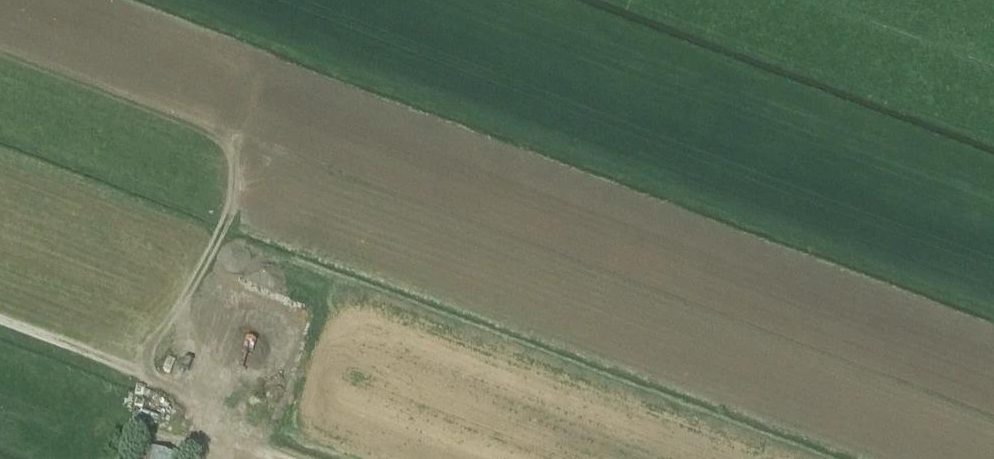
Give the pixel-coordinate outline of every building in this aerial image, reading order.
[(179,458),(154,449),(150,458),(179,458)]
